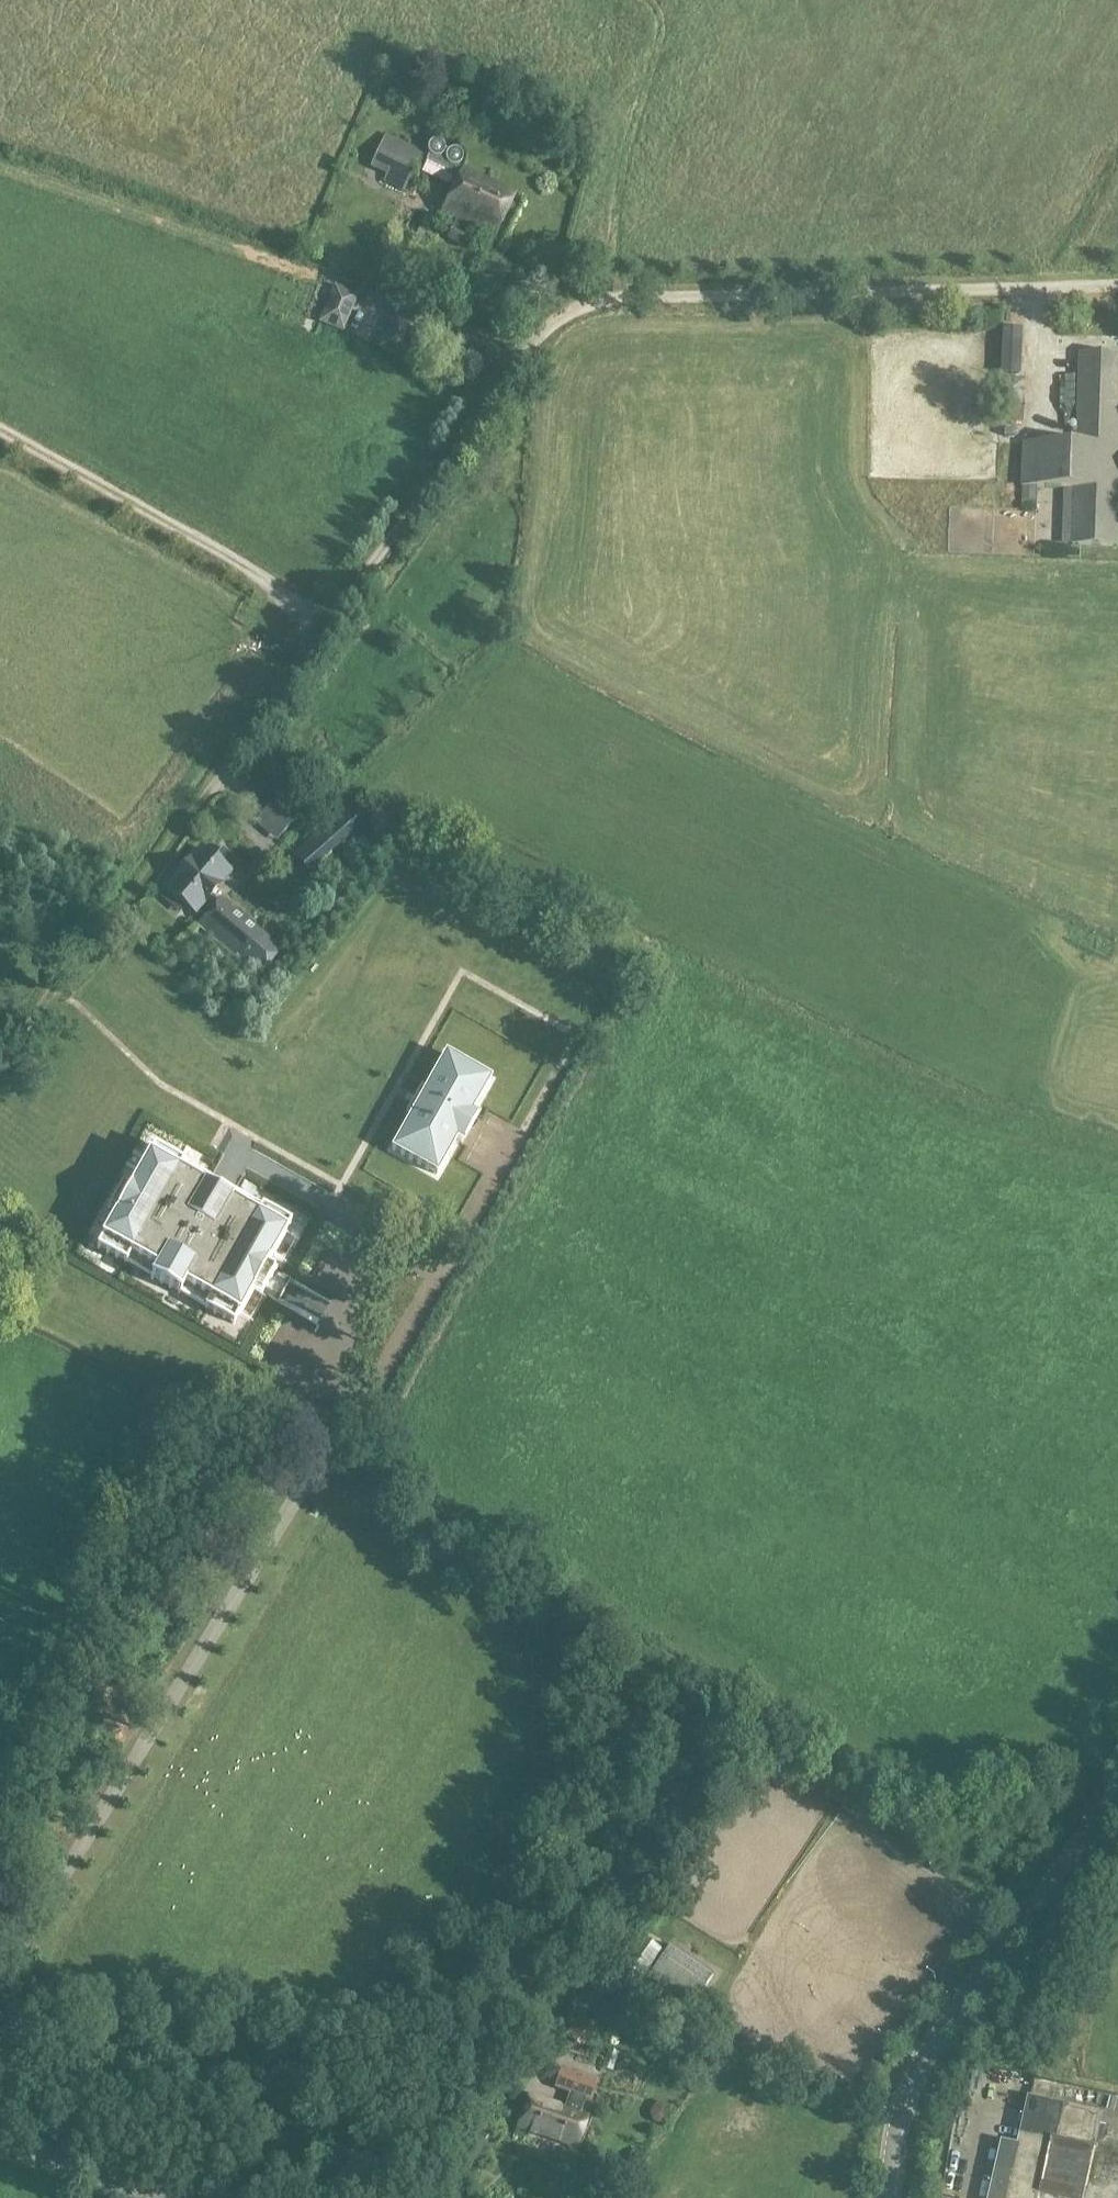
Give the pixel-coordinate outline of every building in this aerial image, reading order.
[(385,134),(370,167),(386,175),(382,184),(403,194),(423,152),(385,134)] [(448,240),(463,247),(473,227),(495,238),(515,196),(463,172),(444,213),(460,221),(456,229),(453,228),(448,240)] [(344,332),(360,296),(335,285),(320,321),(344,332)] [(400,360),(418,325),(395,313),(377,348),(400,360)] [(1021,378),(1023,331),(1005,331),(1003,377),(1021,378)] [(1079,354),(1075,446),(1023,444),(1021,489),(1023,489),(1023,506),(1038,507),(1038,489),(1074,490),(1072,547),(1117,549),(1117,356),(1079,354)] [(300,815),(278,798),(259,821),(281,839),(300,815)] [(308,873),(371,817),(355,799),(293,855),(308,873)] [(213,861),(199,850),(165,893),(195,917),(229,875),(228,874),(238,862),(222,849),(213,861)] [(199,927),(260,980),(283,953),(222,900),(199,927)] [(437,1176),(457,1141),(461,1144),(476,1118),(471,1115),(491,1080),(446,1055),(426,1090),(425,1091),(430,1094),(417,1117),(413,1114),(412,1115),(392,1151),(437,1176)] [(126,1265),(130,1260),(154,1274),(151,1279),(180,1296),(183,1290),(208,1304),(204,1310),(234,1326),(253,1293),(262,1298),(277,1271),(268,1266),(291,1224),(235,1192),(229,1203),(227,1202),(228,1199),(215,1192),(214,1194),(212,1193),(218,1183),(154,1147),(131,1189),(122,1183),(107,1210),(116,1215),(97,1249),(126,1265)] [(630,1991),(654,1955),(636,1942),(611,1978),(630,1991)] [(660,1951),(643,1980),(640,1978),(632,1992),(655,2007),(658,2002),(682,2017),(706,1979),(660,1951)] [(581,2015),(565,2036),(579,2047),(585,2039),(587,2041),(598,2027),(581,2015)] [(551,2090),(589,2098),(592,2084),(555,2075),(551,2090)] [(528,2096),(518,2127),(577,2146),(587,2115),(528,2096)] [(1101,2126),(1104,2113),(1029,2097),(1018,2145),(1002,2142),(990,2197),(1040,2197),(1040,2196),(1050,2197),(1117,2197),(1117,2130),(1101,2126)] [(663,2099),(648,2107),(656,2123),(671,2115),(663,2099)]
